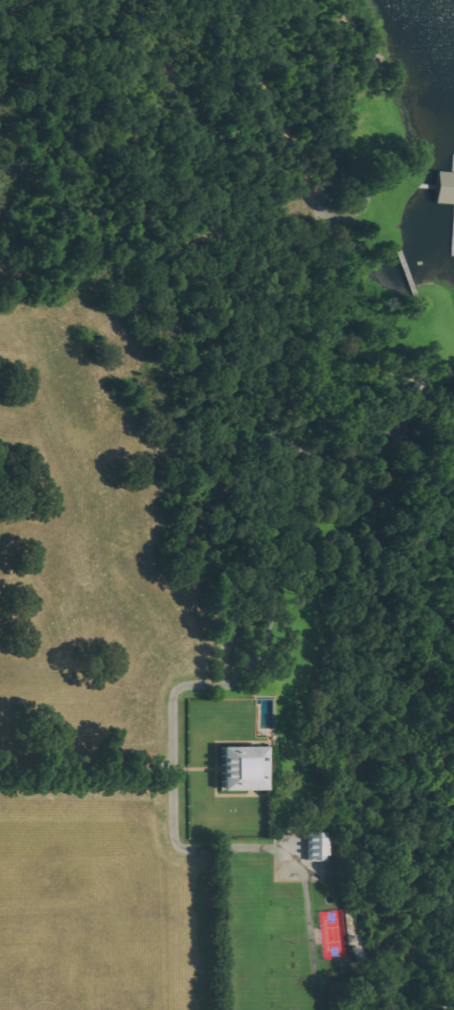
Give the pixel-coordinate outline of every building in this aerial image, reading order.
[(267,789),(266,745),(222,745),(223,790),(267,789)] [(309,832),(309,861),(328,860),(328,832),(309,832)]
